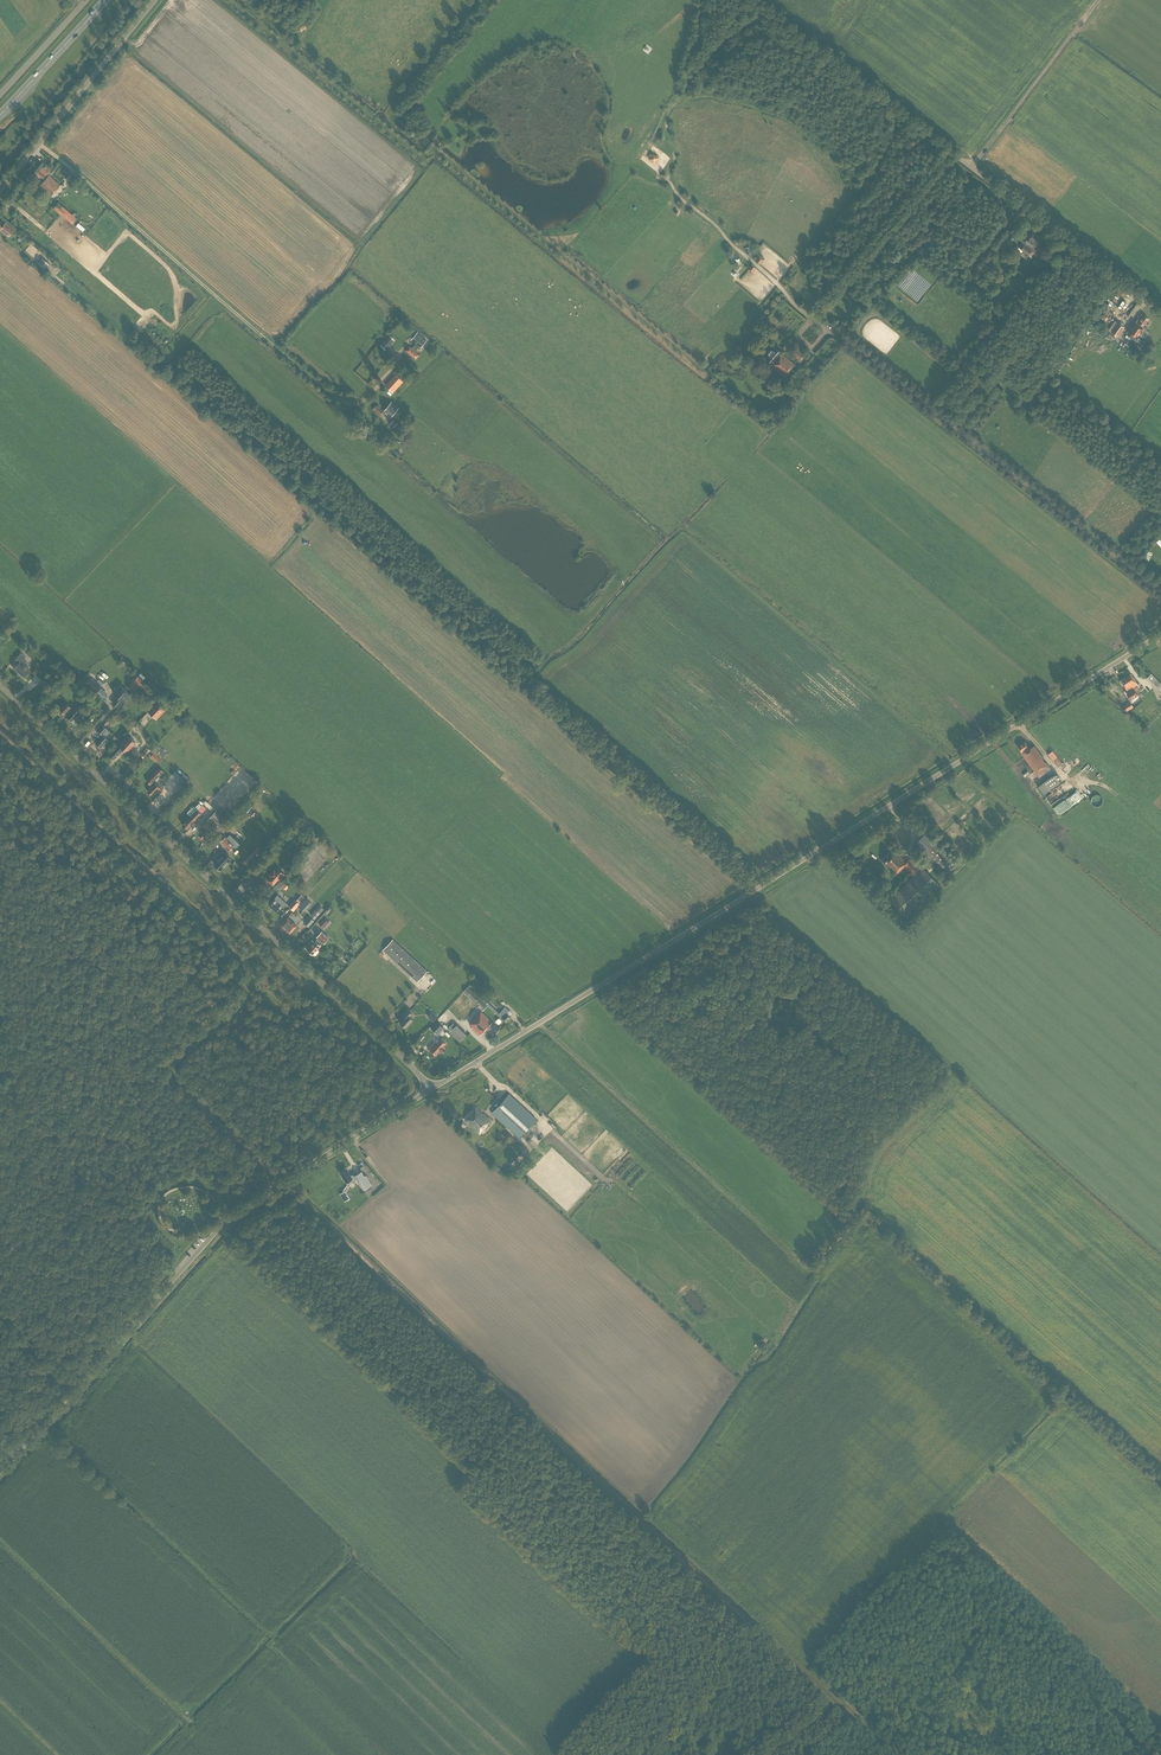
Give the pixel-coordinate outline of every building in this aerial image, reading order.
[(648,159),(653,163),(658,157),(653,153),(648,159)] [(51,170),(43,163),(34,173),(44,181),(40,186),(51,196),(61,186),(49,176),(51,174),(49,172),(51,170)] [(54,208),(61,214),(68,220),(73,224),(77,219),(72,215),(65,209),(58,203),(54,208)] [(8,236),(13,230),(8,226),(5,229),(0,224),(1,223),(0,222),(0,229),(8,236)] [(1035,247),(1042,239),(1032,232),(1026,240),(1027,240),(1025,242),(1021,239),(1016,245),(1017,246),(1015,248),(1017,249),(1019,247),(1030,256),(1029,258),(1031,260),(1032,258),(1033,258),(1038,252),(1034,249),(1035,247)] [(1004,243),(1009,246),(1015,239),(1010,235),(1007,234),(1001,241),(1004,243)] [(755,260),(760,264),(765,259),(760,254),(755,260)] [(45,269),(47,267),(48,268),(51,265),(43,259),(39,263),(45,269)] [(747,269),(752,274),(756,268),(751,264),(747,269)] [(1144,316),(1141,314),(1136,321),(1134,320),(1127,331),(1136,337),(1143,327),(1146,329),(1149,325),(1146,323),(1149,319),(1144,316)] [(1112,332),(1118,337),(1124,327),(1118,323),(1115,321),(1109,330),(1112,332)] [(406,350),(415,359),(419,355),(415,351),(420,346),(421,347),(427,340),(418,332),(412,339),(416,343),(412,348),(409,346),(406,350)] [(389,336),(381,345),(386,350),(395,340),(389,336)] [(785,375),(791,369),(790,368),(794,364),(782,354),(785,351),(777,344),(773,350),(770,350),(768,353),(768,355),(764,360),(771,366),(784,377),(784,376),(785,377),(786,376),(785,375)] [(790,346),(787,350),(799,360),(803,355),(798,351),(798,352),(790,346)] [(770,370),(767,374),(774,380),(777,376),(770,370)] [(399,408),(391,401),(384,409),(385,411),(388,413),(391,416),(399,408)] [(383,414),(385,416),(388,413),(385,411),(384,411),(377,405),(373,409),(381,416),(383,414)] [(23,660),(26,657),(21,653),(16,659),(15,661),(16,663),(17,664),(13,668),(23,677),(30,671),(26,668),(28,666),(28,664),(23,660)] [(121,665),(126,669),(130,665),(125,661),(121,665)] [(1137,682),(1131,674),(1126,677),(1135,690),(1139,687),(1138,685),(1137,683),(1137,682)] [(1153,684),(1154,683),(1160,690),(1160,683),(1152,674),(1147,678),(1153,684)] [(139,675),(128,688),(136,695),(145,686),(141,683),(144,680),(139,675)] [(84,684),(95,693),(101,686),(91,677),(84,684)] [(1126,677),(1121,681),(1127,689),(1129,692),(1127,694),(1131,700),(1138,696),(1135,690),(1126,677)] [(39,685),(44,689),(49,684),(44,679),(39,685)] [(130,695),(119,685),(113,691),(117,694),(114,697),(117,699),(113,703),(117,707),(123,701),(124,701),(130,695)] [(149,712),(156,718),(165,708),(159,702),(149,712)] [(1123,706),(1127,712),(1134,707),(1130,702),(1123,706)] [(81,711),(80,712),(75,708),(71,713),(68,710),(71,707),(66,703),(60,710),(65,714),(65,713),(68,716),(67,717),(72,721),(75,724),(79,720),(80,721),(81,721),(84,718),(84,717),(83,716),(84,714),(81,711)] [(89,711),(88,712),(90,713),(85,718),(89,722),(94,715),(89,711)] [(114,716),(119,722),(123,718),(118,712),(114,716)] [(141,718),(144,721),(151,716),(148,712),(141,718)] [(100,748),(102,745),(105,748),(110,742),(108,740),(106,737),(111,732),(108,730),(104,726),(99,731),(104,736),(96,744),(100,748)] [(123,746),(127,750),(132,745),(137,739),(133,736),(123,746)] [(1035,745),(1030,749),(1025,741),(1018,747),(1022,752),(1021,753),(1039,778),(1051,769),(1035,745)] [(121,749),(122,748),(120,746),(118,748),(116,747),(109,755),(114,760),(121,751),(122,750),(121,749)] [(1063,763),(1053,751),(1049,754),(1059,768),(1061,769),(1065,766),(1063,763)] [(153,752),(150,756),(158,761),(161,757),(153,752)] [(1085,761),(1081,766),(1085,770),(1089,765),(1085,761)] [(164,771),(160,767),(146,781),(151,785),(151,784),(153,786),(148,791),(154,797),(158,792),(159,793),(162,790),(155,783),(154,784),(153,783),(164,771)] [(1049,791),(1061,782),(1054,773),(1042,782),(1049,791)] [(1069,793),(1074,789),(1067,780),(1046,797),(1051,804),(1068,791),(1069,793)] [(1059,817),(1083,798),(1077,790),(1052,809),(1059,817)] [(1096,795),(1095,795),(1094,795),(1094,796),(1093,797),(1092,797),(1092,798),(1092,799),(1091,800),(1091,801),(1091,802),(1092,802),(1092,803),(1092,804),(1093,804),(1093,805),(1094,805),(1095,806),(1096,806),(1097,807),(1098,807),(1099,806),(1100,806),(1101,806),(1101,805),(1102,805),(1102,804),(1103,803),(1103,802),(1103,801),(1103,800),(1103,799),(1103,798),(1102,797),(1101,796),(1101,795),(1100,795),(1099,795),(1098,795),(1097,795),(1096,795)] [(192,828),(198,822),(195,820),(201,814),(197,810),(190,817),(183,825),(183,824),(183,825),(187,829),(187,828),(190,825),(192,828)] [(216,829),(226,819),(217,811),(207,820),(216,828),(216,829)] [(210,834),(216,829),(216,828),(207,820),(202,826),(206,830),(210,834)] [(236,848),(242,841),(236,836),(234,837),(230,834),(227,838),(225,837),(221,842),(230,850),(234,846),(236,848)] [(932,836),(929,839),(918,850),(945,875),(958,862),(932,836)] [(893,848),(881,860),(896,874),(899,871),(900,872),(908,863),(893,848)] [(228,856),(229,854),(227,852),(225,854),(223,851),(220,854),(223,857),(215,865),(219,869),(227,861),(230,858),(228,856)] [(243,862),(250,869),(260,858),(252,851),(243,862)] [(941,886),(923,867),(889,900),(906,919),(941,886)] [(267,880),(273,885),(284,873),(278,868),(276,871),(274,869),(269,875),(270,876),(267,880)] [(247,889),(250,885),(243,879),(240,883),(235,889),(241,895),(247,889)] [(282,880),(276,886),(280,889),(285,883),(282,880)] [(886,885),(882,890),(887,895),(892,890),(886,885)] [(278,895),(269,905),(278,913),(287,904),(278,895)] [(306,898),(298,906),(304,912),(312,903),(308,900),(309,898),(308,897),(306,898)] [(295,900),(289,906),(294,910),(300,904),(295,900)] [(310,916),(315,919),(321,912),(317,908),(310,916)] [(304,923),(309,927),(314,920),(309,916),(304,923)] [(320,923),(324,927),(330,921),(325,917),(320,923)] [(288,918),(281,925),(290,934),(297,926),(288,918)] [(317,949),(323,943),(324,943),(329,938),(322,931),(317,937),(318,938),(314,942),(312,940),(305,947),(313,954),(314,955),(316,955),(319,952),(319,950),(317,949)] [(393,940),(384,949),(418,982),(427,972),(393,940)] [(486,1003),(468,987),(464,992),(484,1010),(488,1005),(486,1003)] [(509,1011),(505,1008),(500,1013),(487,1002),(486,1003),(488,1005),(499,1016),(506,1022),(511,1017),(507,1013),(509,1011)] [(405,1017),(400,1023),(405,1028),(413,1020),(410,1017),(413,1014),(408,1009),(402,1015),(405,1017)] [(429,1015),(434,1020),(442,1012),(439,1009),(435,1014),(432,1011),(429,1015)] [(481,1012),(469,1024),(473,1027),(472,1029),(479,1036),(486,1028),(490,1032),(492,1030),(496,1033),(499,1029),(481,1012)] [(445,1016),(439,1021),(453,1035),(459,1029),(445,1016)] [(430,1028),(438,1035),(444,1028),(437,1021),(430,1028)] [(442,1038),(438,1042),(436,1040),(428,1049),(431,1052),(435,1056),(439,1051),(442,1053),(446,1049),(443,1047),(447,1043),(442,1038)] [(500,1104),(489,1094),(481,1102),(519,1138),(537,1119),(509,1094),(500,1104)] [(468,1106),(471,1103),(465,1096),(458,1101),(466,1110),(470,1107),(468,1106)] [(476,1108),(465,1120),(480,1134),(488,1125),(487,1124),(490,1120),(476,1108)] [(360,1172),(355,1176),(351,1175),(348,1170),(341,1174),(346,1183),(346,1182),(348,1185),(354,1181),(354,1180),(357,1178),(362,1185),(367,1182),(360,1172)]
